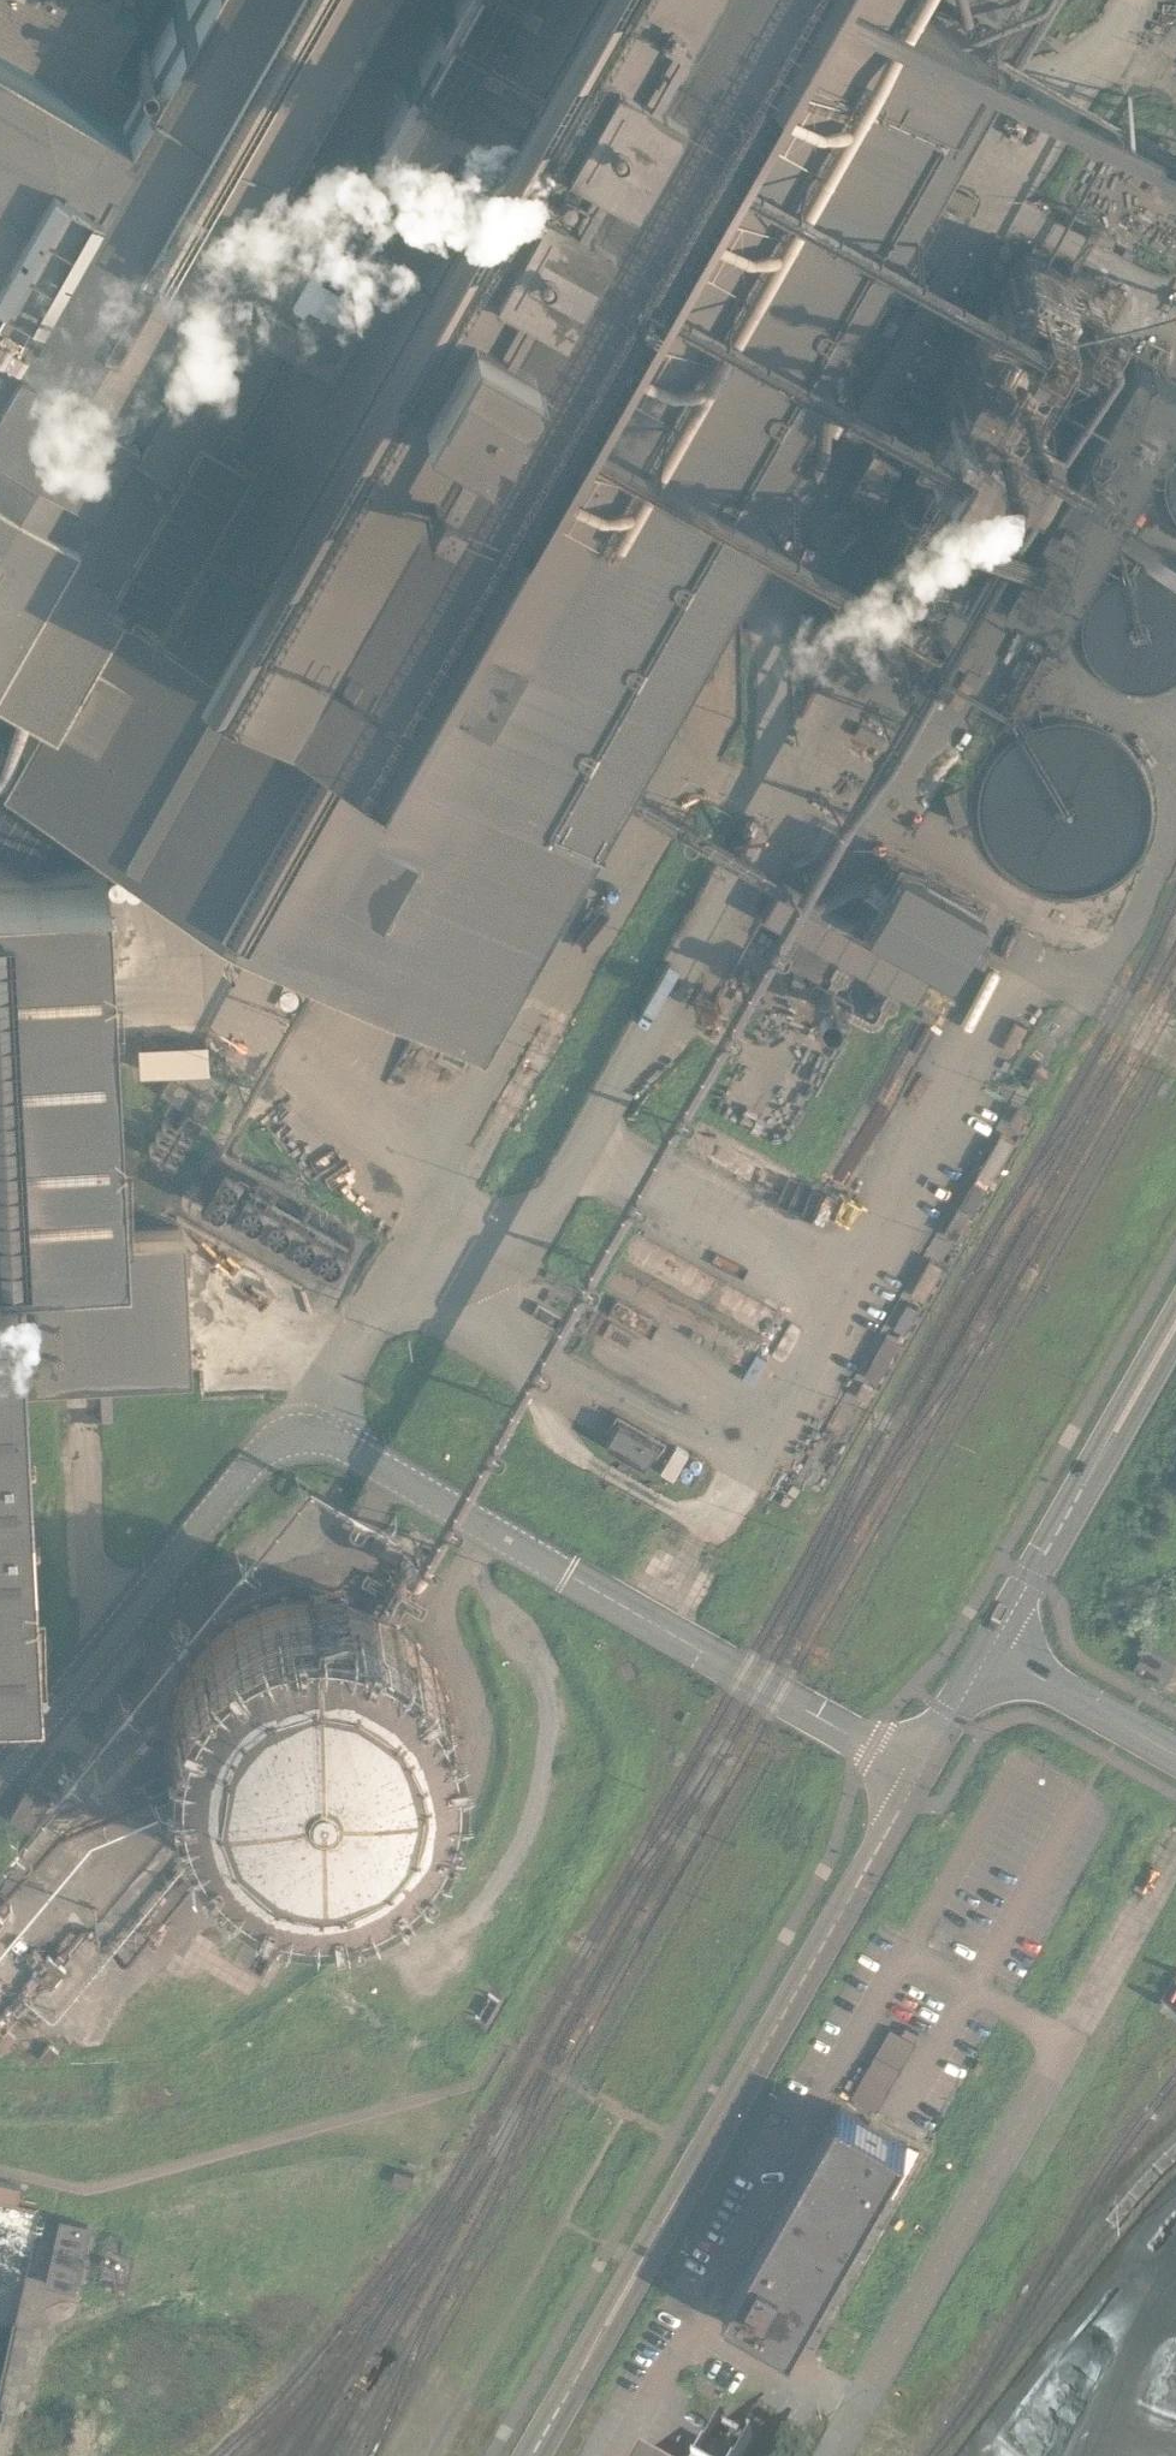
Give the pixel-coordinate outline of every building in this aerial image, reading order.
[(1,655),(36,674),(33,680),(29,687),(25,695),(14,714),(0,738),(0,752),(5,755),(75,795),(80,797),(96,807),(100,809),(122,821),(143,833),(145,834),(175,852),(177,853),(191,861),(212,872),(249,893),(259,899),(282,912),(306,926),(327,938),(338,944),(339,945),(430,997),(432,998),(459,1014),(473,1021),(479,1011),(492,988),(514,950),(519,940),(549,887),(554,878),(585,824),(590,815),(621,761),(626,752),(656,699),(662,689),(692,636),(697,626),(711,602),(712,601),(728,572),(732,565),(764,510),(768,501),(772,495),(795,455),(797,451),(799,447),(804,439),(804,438),(778,424),(809,369),(814,372),(822,358),(846,316),(868,277),(893,232),(895,228),(896,226),(917,189),(925,177),(919,173),(922,167),(965,92),(979,68),(982,63),(988,53),(972,44),(975,39),(973,39),(990,11),(996,15),(999,11),(1000,8),(1002,5),(1003,3),(1005,0),(169,0),(134,63),(130,61),(105,46),(130,2),(129,2),(126,0),(0,0),(0,654),(1,655)] [(1034,259),(1008,304),(1007,305),(1035,321),(1039,313),(1081,337),(1103,299),(1034,259)] [(1037,343),(1027,362),(1047,373),(1050,375),(1063,353),(1060,351),(1057,350),(1058,348),(1066,333),(1067,332),(1055,325),(1054,327),(1045,343),(1041,341),(1039,340),(1037,343)] [(985,606),(1008,620),(1021,598),(1038,608),(1051,616),(1075,573),(1078,575),(1084,578),(1093,562),(1084,557),(1099,532),(1109,513),(1131,474),(1139,478),(1142,473),(1152,454),(1160,441),(1153,436),(1166,413),(1168,409),(1175,396),(1175,379),(1162,371),(1129,353),(1128,355),(1125,360),(1124,362),(1121,366),(1086,430),(1083,433),(1067,463),(1029,529),(1026,534),(1018,548),(1016,552),(1011,561),(1009,565),(1007,568),(1001,578),(997,585),(993,592),(987,602),(985,606)] [(1016,381),(1003,403),(1026,417),(1039,394),(1036,392),(1033,390),(1042,374),(1043,373),(1032,367),(1031,368),(1022,384),(1018,382),(1016,381)] [(1032,424),(963,385),(936,431),(963,447),(968,439),(1010,463),(1032,424)] [(1122,521),(1117,528),(1123,532),(1128,524),(1122,521)] [(1108,526),(1104,534),(1111,539),(1116,531),(1108,526)] [(970,576),(938,557),(895,634),(927,652),(970,576)] [(821,605),(800,642),(849,670),(856,673),(857,671),(876,638),(876,637),(866,630),(865,630),(828,609),(821,605)] [(1040,613),(1037,619),(1045,624),(1049,618),(1040,613)] [(1032,654),(1029,659),(1031,661),(1047,670),(1050,664),(1045,661),(1032,654)] [(940,789),(951,820),(963,816),(952,785),(940,789)] [(862,864),(853,879),(860,884),(849,903),(953,962),(957,955),(968,961),(970,958),(959,952),(968,936),(978,942),(980,939),(973,935),(988,909),(886,851),(875,871),(862,864)] [(33,1666),(32,1655),(32,1647),(31,1643),(31,1638),(31,1634),(29,1601),(28,1583),(28,1574),(25,1511),(24,1502),(21,1439),(21,1430),(18,1373),(65,1370),(94,1369),(106,1368),(113,1368),(187,1364),(183,1288),(183,1279),(183,1277),(182,1267),(179,1267),(178,1256),(178,1254),(177,1227),(176,1225),(119,1228),(118,1220),(118,1206),(116,1180),(116,1174),(109,1043),(105,961),(104,946),(102,906),(102,890),(102,888),(100,856),(100,854),(100,852),(76,853),(70,853),(47,855),(41,855),(7,856),(2,857),(0,857),(0,1668),(33,1666)] [(926,973),(774,886),(759,912),(799,935),(784,961),(817,980),(832,954),(911,999),(926,973)] [(721,989),(709,1011),(724,1019),(736,998),(721,989)] [(206,1036),(136,1037),(136,1066),(207,1066),(206,1036)] [(212,1099),(170,1075),(167,1073),(157,1090),(169,1097),(161,1111),(194,1130),(212,1099)] [(1015,1107),(1008,1119),(1018,1125),(1025,1113),(1015,1107)] [(1000,1131),(976,1173),(989,1180),(1013,1138),(1000,1131)] [(225,1144),(198,1205),(281,1242),(283,1238),(300,1246),(289,1270),(316,1282),(315,1284),(328,1290),(355,1232),(315,1214),(326,1190),(225,1144)] [(973,1178),(958,1204),(970,1211),(985,1186),(973,1178)] [(957,1206),(942,1231),(955,1238),(969,1214),(957,1206)] [(930,1256),(910,1291),(922,1298),(942,1263),(930,1256)] [(907,1300),(892,1325),(902,1331),(917,1306),(907,1300)] [(886,1332),(864,1373),(877,1380),(899,1339),(886,1332)] [(645,1464),(645,1463),(658,1440),(618,1417),(604,1441),(645,1464)] [(682,1451),(670,1444),(655,1469),(667,1477),(682,1451)] [(445,1751),(446,1737),(445,1724),(443,1710),(440,1697),(435,1684),(429,1672),(422,1660),(414,1649),(405,1639),(395,1630),(384,1621),(372,1614),(360,1608),(347,1604),(333,1601),(320,1599),(306,1598),(292,1599),(279,1601),(265,1604),(253,1608),(240,1614),(228,1621),(217,1629),(207,1639),(198,1649),(190,1660),(183,1672),(177,1684),(172,1697),(169,1710),(167,1724),(166,1737),(167,1751),(169,1764),(172,1778),(177,1791),(183,1803),(190,1815),(198,1826),(207,1836),(217,1845),(228,1853),(240,1860),(252,1866),(265,1871),(279,1874),(292,1876),(306,1877),(320,1876),(333,1874),(347,1871),(359,1866),(372,1860),(384,1853),(395,1845),(405,1836),(414,1826),(422,1815),(429,1803),(435,1791),(440,1778),(443,1765),(445,1751)] [(1164,1681),(1174,1654),(1144,1643),(1134,1669),(1164,1681)] [(36,1948),(25,1960),(34,1967),(32,1970),(40,1977),(47,1982),(53,1975),(59,1967),(48,1958),(44,1955),(36,1948)] [(889,2026),(849,2095),(875,2110),(915,2041),(889,2026)] [(844,2108),(838,2105),(724,2306),(745,2318),(791,2345),(906,2143),(869,2123),(844,2108)] [(413,2173),(394,2167),(390,2180),(408,2186),(413,2173)] [(15,2199),(15,2196),(16,2192),(18,2185),(0,2181),(0,2196),(15,2199)] [(86,2225),(58,2218),(44,2283),(71,2289),(86,2225)] [(752,2437),(721,2419),(700,2455),(741,2455),(752,2437)]
